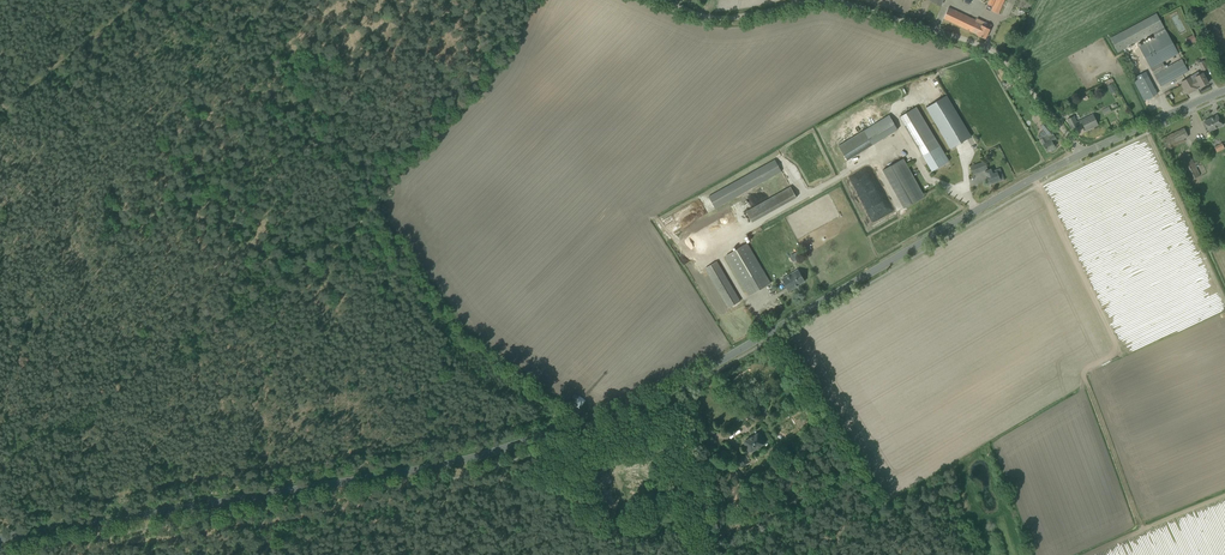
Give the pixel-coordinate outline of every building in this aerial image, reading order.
[(993,6),(991,10),(998,13),(1004,0),(996,0),(993,6)] [(985,38),(990,29),(982,25),(983,23),(949,7),(944,18),(977,34),(985,38)] [(1110,38),(1118,52),(1164,27),(1157,13),(1110,38)] [(1139,46),(1160,86),(1182,74),(1188,71),(1181,59),(1165,68),(1162,62),(1178,53),(1165,29),(1161,32),(1162,34),(1139,46)] [(1191,35),(1185,39),(1189,44),(1195,41),(1191,35)] [(1208,68),(1203,60),(1198,63),(1202,71),(1208,68)] [(1196,78),(1193,80),(1196,87),(1200,85),(1201,87),(1208,83),(1205,77),(1203,73),(1199,75),(1198,72),(1194,74),(1195,77),(1196,78)] [(1144,100),(1157,94),(1148,76),(1135,83),(1144,100)] [(1196,87),(1193,80),(1191,76),(1181,82),(1188,94),(1196,89),(1195,87),(1196,87)] [(1112,83),(1107,86),(1111,94),(1116,91),(1112,83)] [(926,107),(951,149),(971,137),(946,95),(926,107)] [(1109,106),(1102,110),(1104,114),(1111,111),(1109,106)] [(899,117),(927,163),(944,153),(916,107),(899,117)] [(1086,130),(1098,125),(1093,114),(1077,121),(1074,116),(1067,119),(1072,129),(1078,126),(1078,125),(1082,123),(1086,130)] [(847,160),(898,129),(889,115),(838,146),(847,160)] [(1217,115),(1204,121),(1207,127),(1209,131),(1222,125),(1220,120),(1217,115)] [(856,117),(852,119),(858,132),(861,130),(856,117)] [(849,122),(845,125),(847,128),(838,132),(843,141),(856,134),(849,122)] [(1052,133),(1054,131),(1045,122),(1040,126),(1048,135),(1048,136),(1052,133)] [(1188,136),(1184,128),(1161,139),(1167,149),(1185,141),(1184,139),(1188,136)] [(1040,139),(1047,152),(1051,149),(1052,150),(1055,148),(1054,147),(1055,147),(1052,143),(1057,140),(1054,136),(1052,133),(1048,136),(1048,135),(1044,137),(1040,139)] [(1214,145),(1215,152),(1224,150),(1222,143),(1214,145)] [(949,161),(944,153),(927,163),(932,171),(949,161)] [(1189,154),(1179,158),(1189,180),(1200,176),(1195,165),(1199,163),(1197,161),(1193,163),(1189,154)] [(900,208),(923,198),(905,158),(882,167),(900,208)] [(775,159),(709,196),(719,214),(785,177),(775,159)] [(988,170),(984,161),(970,167),(973,174),(984,170),(985,171),(988,170)] [(985,171),(987,176),(986,176),(989,184),(1000,180),(1000,181),(1004,179),(1002,174),(998,174),(997,172),(993,174),(991,169),(988,170),(985,171)] [(749,220),(796,199),(791,188),(744,209),(749,220)] [(722,234),(736,228),(732,218),(718,224),(722,234)] [(749,295),(770,283),(747,243),(725,256),(749,295)] [(799,251),(790,256),(793,262),(802,256),(799,251)] [(728,308),(740,301),(717,261),(705,268),(728,308)] [(805,281),(799,271),(794,274),(793,272),(787,275),(788,277),(783,281),(789,291),(799,285),(798,285),(805,281)] [(765,443),(759,433),(744,441),(750,451),(760,446),(761,446),(763,445),(764,443),(765,443)] [(749,463),(746,458),(743,453),(736,457),(742,466),(749,463)] [(729,482),(739,476),(736,470),(725,475),(729,482)]
